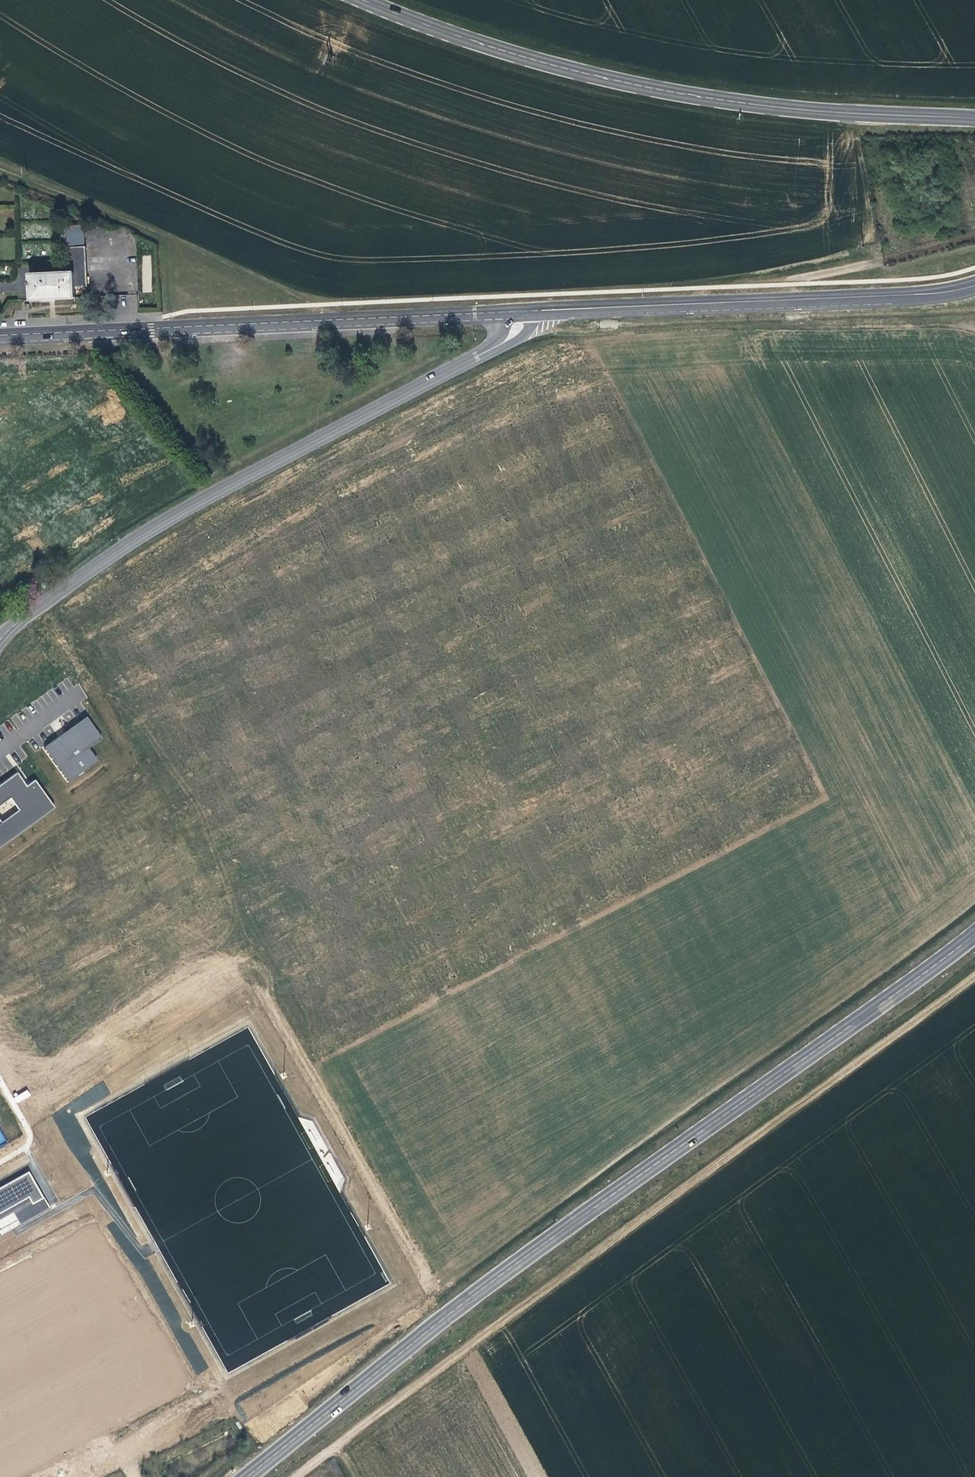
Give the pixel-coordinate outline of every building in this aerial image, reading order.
[(70,267),(35,267),(36,293),(78,291),(77,281),(91,280),(86,218),(68,219),(70,267)] [(150,255),(141,255),(143,292),(152,292),(150,255)] [(48,748),(71,781),(99,761),(90,748),(103,738),(90,719),(63,738),(62,737),(48,748)] [(38,779),(29,785),(20,772),(0,786),(0,849),(57,807),(38,779)] [(18,1102),(30,1096),(27,1091),(15,1097),(18,1102)] [(29,1172),(0,1188),(0,1236),(50,1208),(29,1172)]
